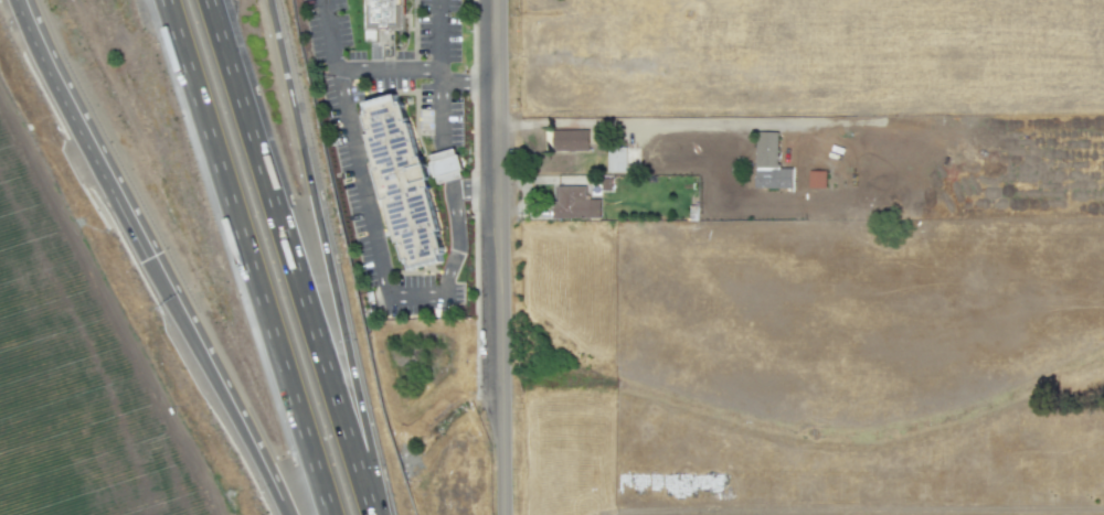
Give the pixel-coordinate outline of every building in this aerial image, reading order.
[(370,24),(369,0),(403,0),(403,24),(370,24)] [(365,103),(396,94),(400,104),(404,103),(410,122),(412,122),(443,232),(438,233),(445,249),(440,250),(443,261),(412,269),(408,259),(403,259),(369,135),(372,133),(372,130),(369,130),(365,112),(368,112),(365,103)] [(591,152),(554,152),(553,129),(591,129),(591,152)] [(791,189),(792,169),(777,169),(777,133),(755,132),(755,188),(791,189)] [(427,154),(450,147),(458,175),(434,182),(427,154)] [(608,172),(607,147),(640,147),(641,172),(608,172)] [(809,189),(825,188),(825,171),(808,171),(809,189)] [(552,218),(552,201),(556,201),(556,185),(585,186),(585,197),(591,197),(592,218),(552,218)]
